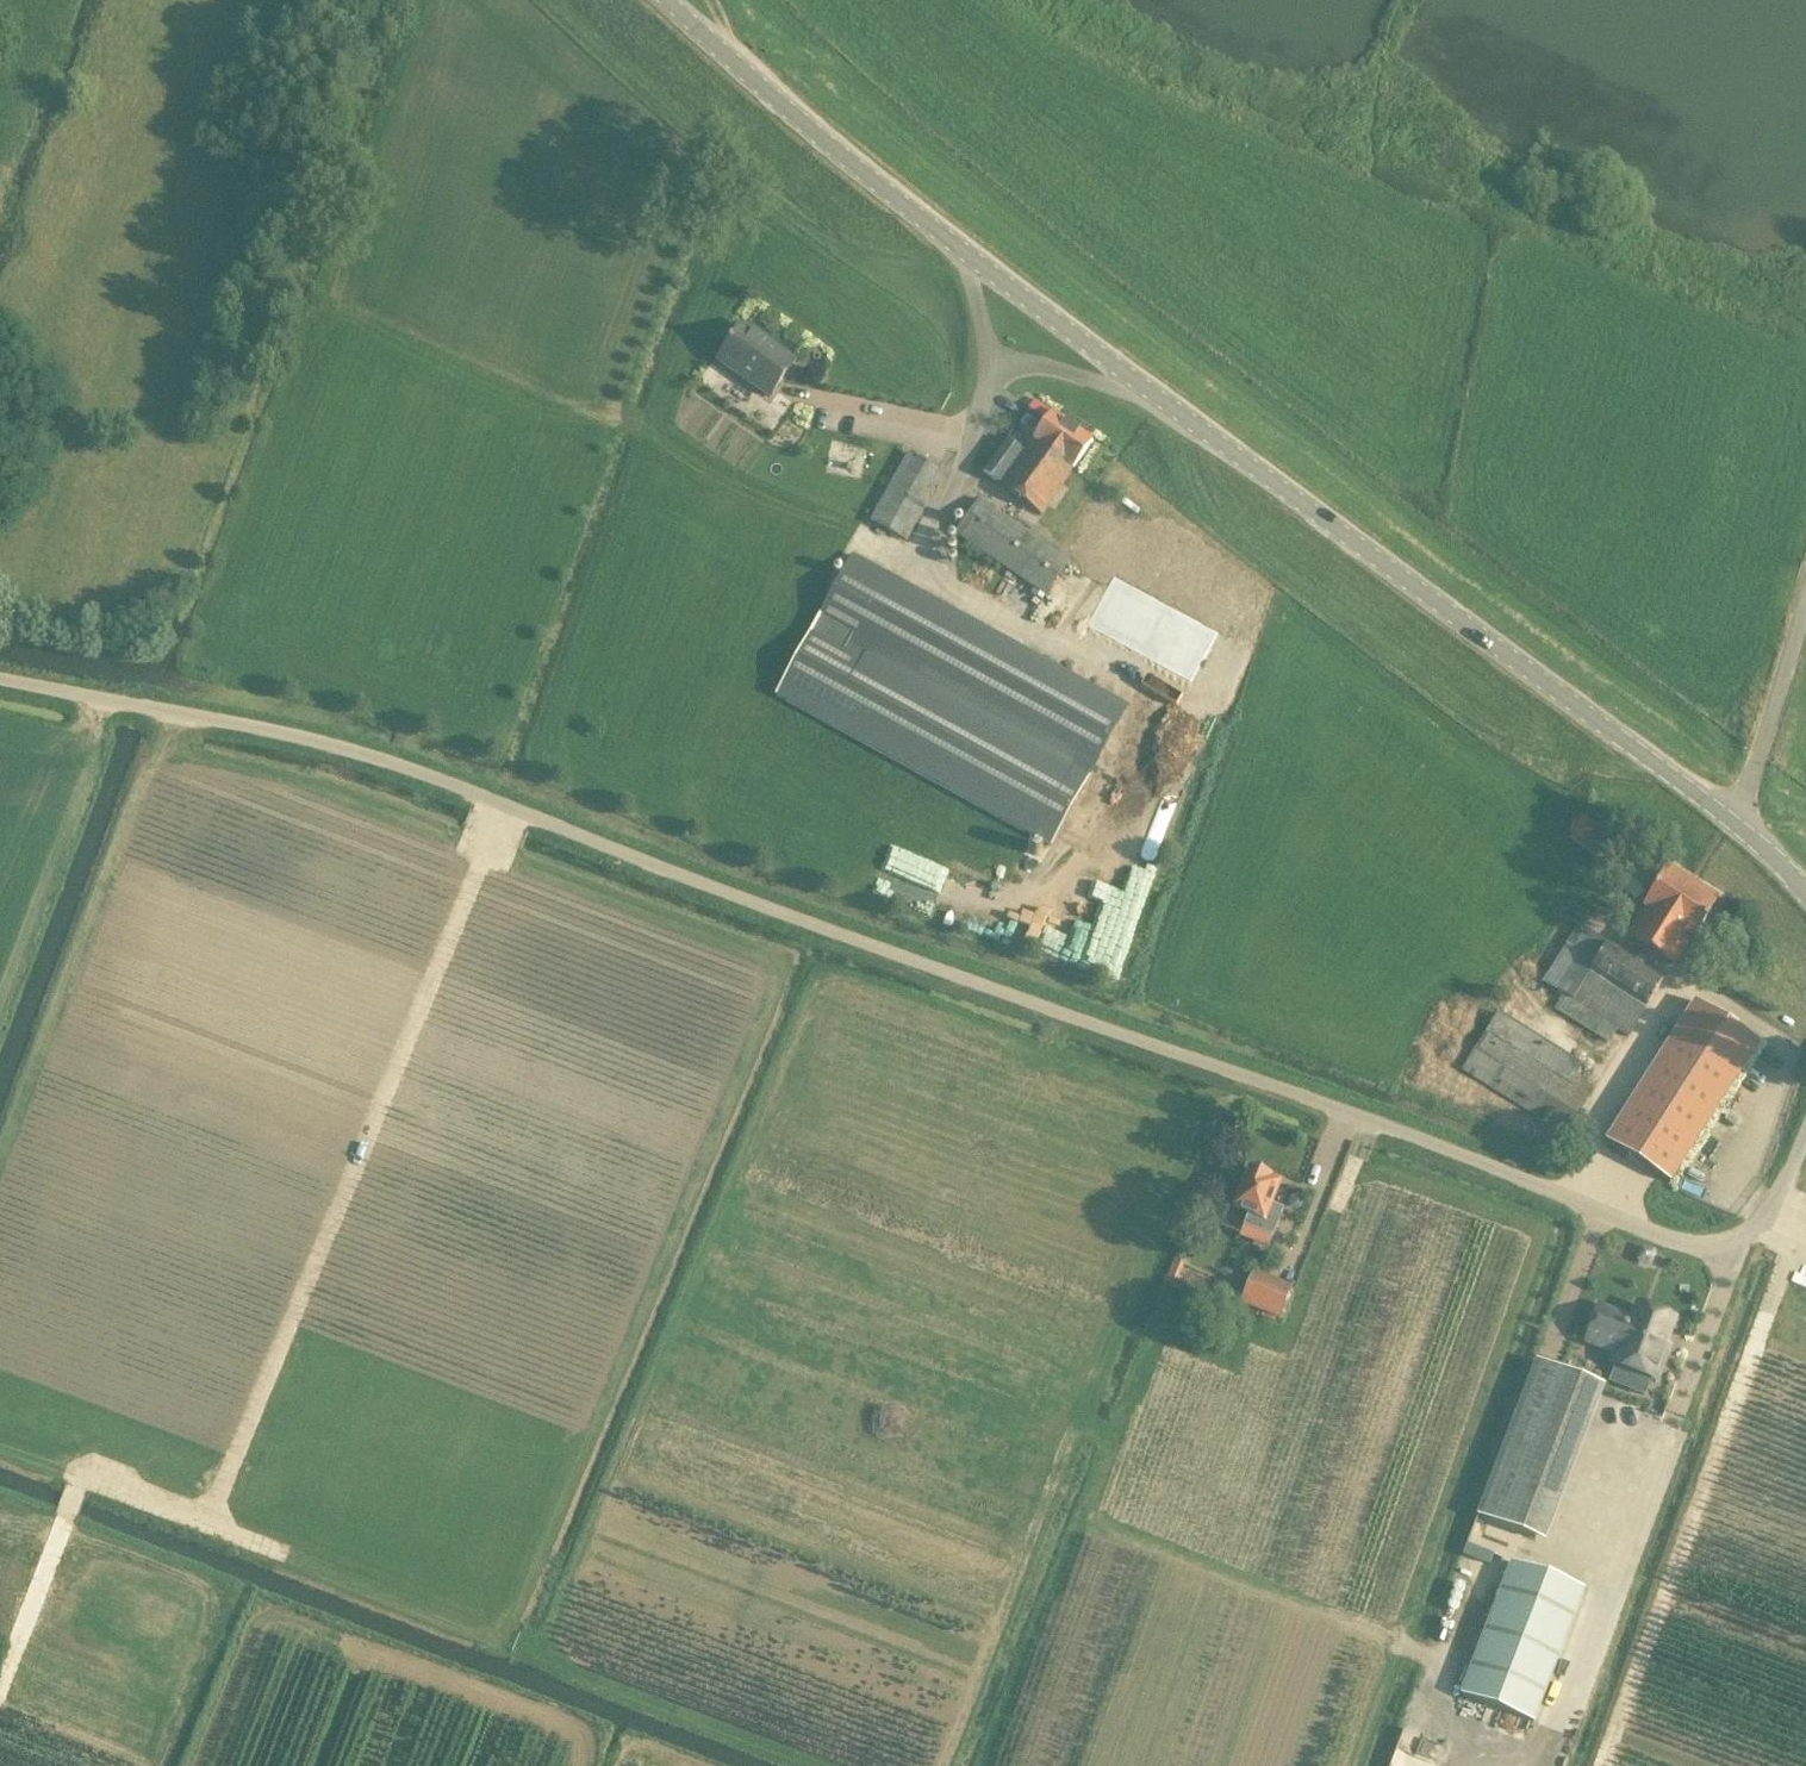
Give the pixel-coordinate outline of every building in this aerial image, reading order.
[(776,389),(794,363),(743,328),(719,362),(770,398),(771,395),(776,389)] [(1093,441),(1053,413),(1001,487),(1041,515),(1093,441)] [(1007,442),(984,474),(998,485),(1021,451),(1007,442)] [(944,474),(908,453),(870,523),(906,543),(944,474)] [(954,534),(1046,599),(1070,562),(979,499),(954,534)] [(831,596),(776,696),(1051,847),(1129,705),(854,554),(831,596)] [(1187,685),(1216,632),(1217,630),(1115,574),(1114,576),(1085,629),(1187,685)] [(1622,871),(1634,852),(1579,814),(1577,817),(1567,832),(1622,871)] [(891,850),(874,897),(1028,950),(1037,923),(940,889),(947,869),(891,850)] [(1694,941),(1718,904),(1665,871),(1642,908),(1644,909),(1626,938),(1674,967),(1691,939),(1694,941)] [(1118,981),(1142,909),(1114,900),(1091,972),(1118,981)] [(1663,983),(1605,946),(1606,946),(1577,927),(1542,984),(1562,997),(1553,1010),(1608,1046),(1617,1032),(1628,1039),(1646,1012),(1645,1011),(1663,983)] [(1695,1002),(1606,1143),(1670,1184),(1759,1043),(1695,1002)] [(1582,1067),(1497,1014),(1461,1072),(1566,1139),(1591,1099),(1571,1086),(1582,1067)] [(1284,1211),(1270,1206),(1279,1183),(1266,1178),(1264,1174),(1258,1172),(1254,1173),(1248,1171),(1233,1211),(1248,1217),(1243,1228),(1273,1239),(1284,1211)] [(1229,1301),(1239,1305),(1268,1315),(1280,1320),(1293,1289),(1254,1273),(1250,1284),(1237,1279),(1229,1301)] [(1597,1306),(1583,1342),(1610,1353),(1607,1361),(1656,1380),(1668,1347),(1664,1345),(1674,1318),(1634,1303),(1628,1318),(1597,1306)] [(1536,1362),(1477,1520),(1536,1542),(1595,1385),(1536,1362)] [(1509,1563),(1459,1696),(1534,1725),(1585,1592),(1509,1563)]
